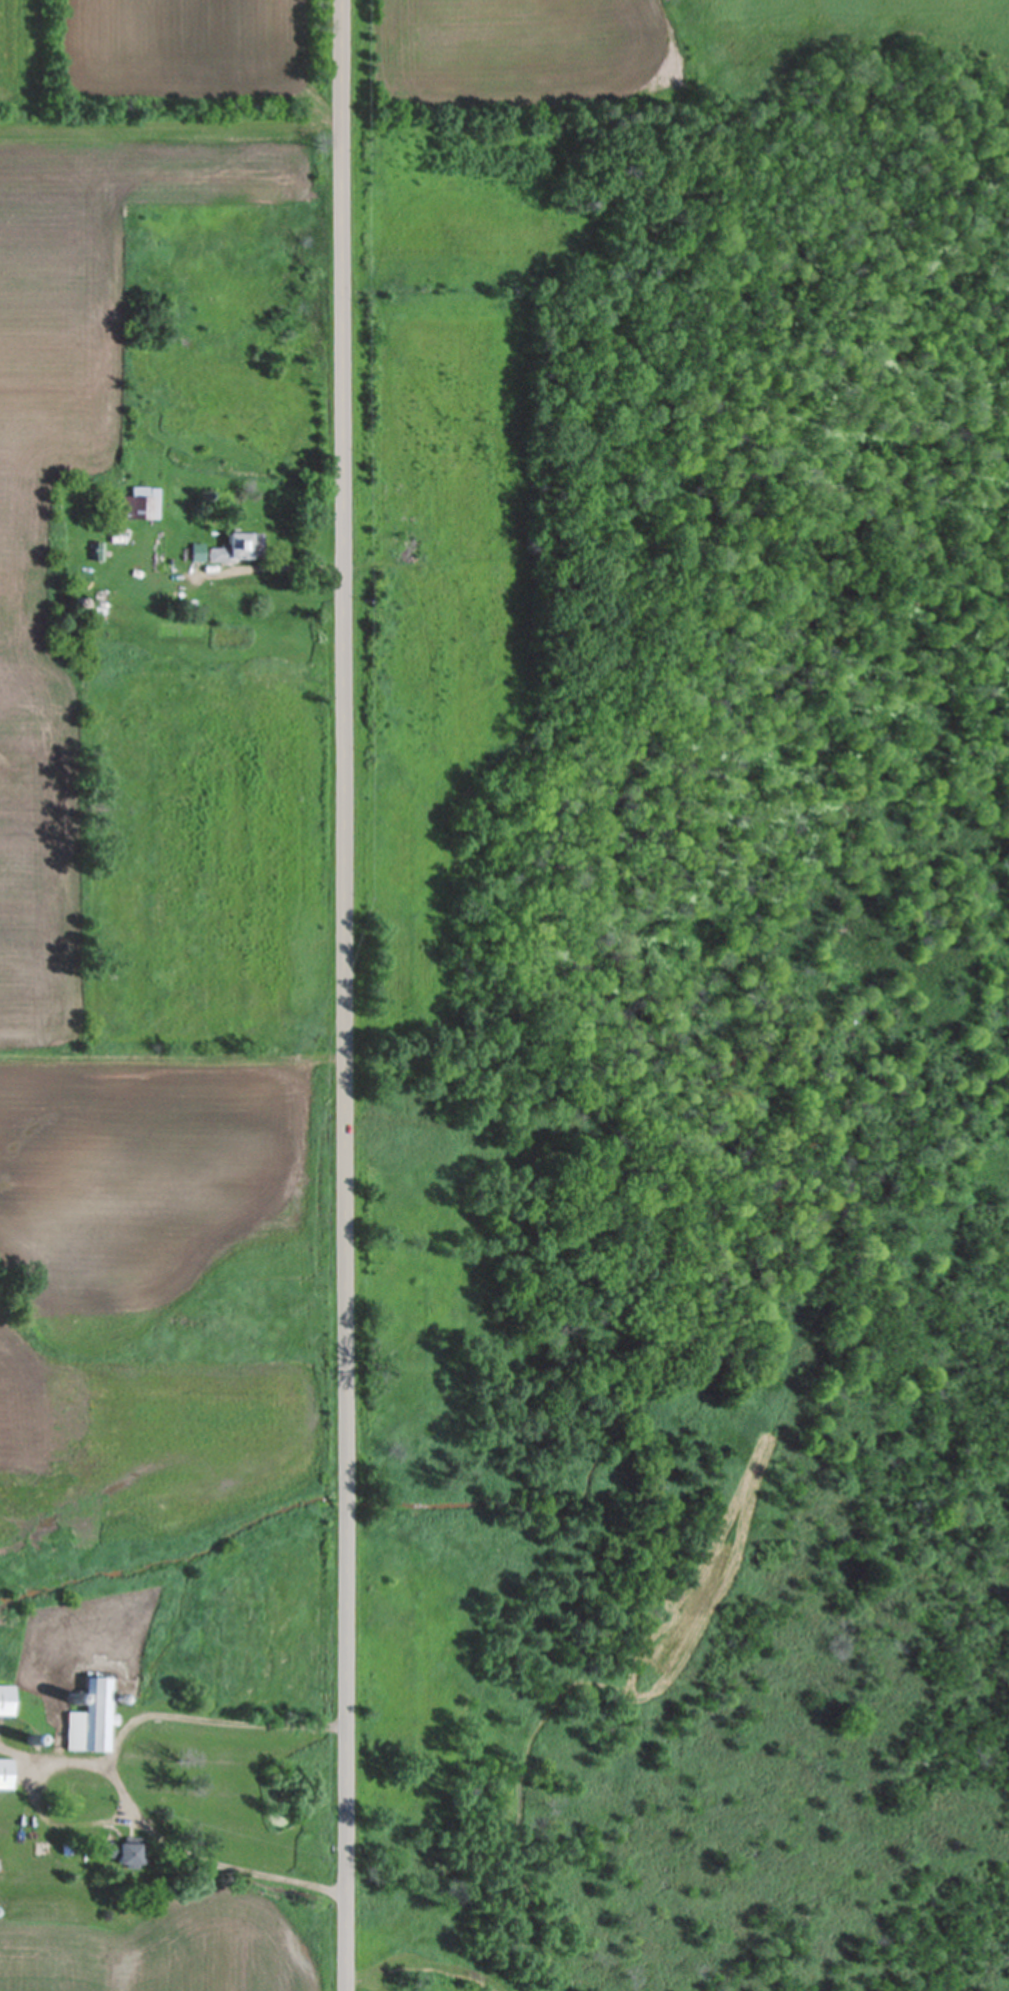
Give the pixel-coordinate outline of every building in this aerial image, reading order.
[(157,520),(157,487),(125,487),(125,520),(157,520)] [(208,562),(251,562),(250,533),(224,534),(225,548),(208,548),(208,562)] [(106,1752),(108,1677),(82,1677),(81,1713),(65,1712),(65,1751),(106,1752)] [(12,1716),(12,1686),(0,1686),(0,1716),(12,1716)] [(10,1789),(10,1759),(0,1759),(0,1789),(10,1789)] [(109,1841),(109,1866),(137,1866),(137,1841),(109,1841)]
